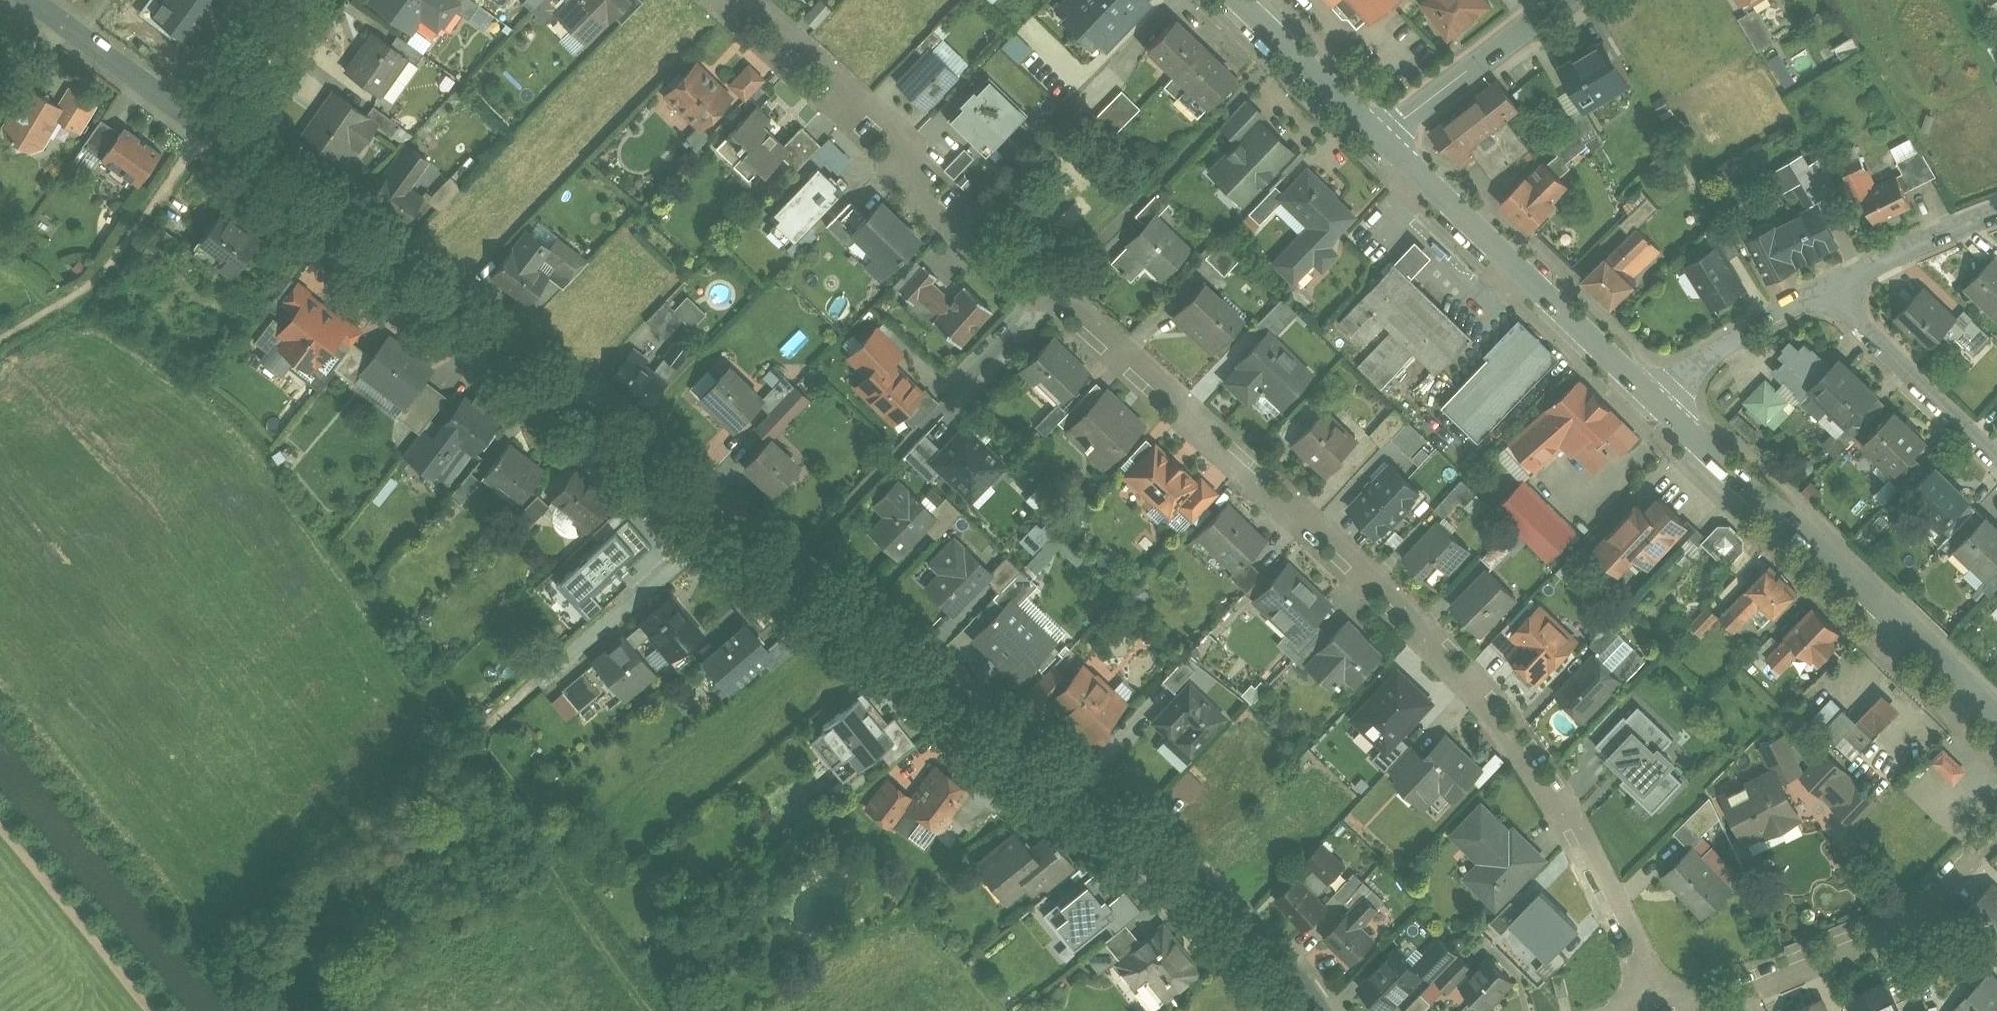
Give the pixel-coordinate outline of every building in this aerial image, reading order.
[(161,12),(195,37),(222,0),(170,0),(161,12)] [(414,29),(421,20),(429,9),(432,12),(433,11),(446,21),(447,21),(456,9),(459,4),(455,0),(374,0),(414,29)] [(476,0),(455,0),(459,4),(456,9),(470,19),(481,4),(476,0)] [(525,2),(534,11),(545,0),(526,0),(525,2)] [(559,14),(587,42),(613,15),(624,4),(619,0),(573,0),(559,14)] [(642,0),(619,0),(624,4),(613,15),(621,24),(643,1),(642,0)] [(1058,3),(1067,11),(1061,18),(1092,48),(1097,42),(1106,51),(1153,2),(1151,0),(1061,0),(1058,3)] [(1370,17),(1389,0),(1355,0),(1370,17)] [(1425,3),(1450,37),(1490,7),(1485,0),(1428,0),(1425,3)] [(446,21),(433,11),(432,12),(429,9),(421,20),(436,31),(440,30),(446,21)] [(1773,42),(1756,14),(1743,22),(1760,50),(1773,42)] [(1238,76),(1177,18),(1149,47),(1150,48),(1153,46),(1167,59),(1164,62),(1187,83),(1176,95),(1199,117),(1238,76)] [(935,28),(918,47),(927,55),(933,49),(933,50),(945,38),(935,28)] [(392,43),(377,32),(349,71),(379,93),(407,55),(407,54),(392,43)] [(1015,33),(1002,47),(1019,63),(1033,49),(1015,33)] [(425,52),(399,34),(392,43),(407,54),(407,55),(418,63),(425,52)] [(1606,41),(1561,67),(1585,108),(1630,82),(1606,41)] [(933,50),(933,49),(927,55),(900,83),(925,108),(958,74),(933,50)] [(407,55),(381,91),(394,100),(404,86),(420,65),(418,63),(407,55)] [(697,64),(667,95),(667,96),(687,115),(687,120),(694,126),(698,126),(699,127),(686,140),(697,151),(710,137),(702,130),(733,98),(697,64)] [(766,80),(750,65),(731,85),(747,100),(766,80)] [(1542,72),(1513,93),(1528,111),(1556,90),(1542,72)] [(1028,115),(989,77),(948,120),(986,157),(1028,115)] [(1498,83),(1433,133),(1456,156),(1508,115),(1519,107),(1498,83)] [(29,85),(10,115),(4,125),(4,126),(5,126),(7,133),(11,136),(10,136),(16,140),(19,149),(29,147),(32,149),(41,147),(58,119),(61,118),(77,128),(82,120),(85,122),(86,121),(60,105),(61,104),(52,99),(50,92),(43,93),(29,85)] [(97,102),(72,86),(61,104),(60,105),(86,121),(97,102)] [(1123,90),(1090,125),(1108,143),(1142,108),(1123,90)] [(335,92),(317,117),(304,135),(337,158),(355,134),(365,141),(378,124),(378,123),(368,116),(335,92)] [(1265,117),(1247,100),(1223,126),(1240,142),(1260,121),(1261,121),(1265,117)] [(401,123),(376,105),(368,116),(378,123),(378,124),(393,135),(401,123)] [(759,105),(720,147),(722,148),(730,140),(745,155),(736,165),(752,180),(762,170),(768,176),(785,157),(790,152),(785,147),(786,145),(766,126),(773,118),(759,105)] [(1600,134),(1585,108),(1572,116),(1577,125),(1587,141),(1600,134)] [(1508,115),(1456,156),(1463,163),(1475,153),(1494,176),(1532,146),(1508,115)] [(122,131),(103,118),(85,144),(103,158),(122,131)] [(1240,142),(1212,171),(1225,183),(1229,179),(1248,197),(1280,164),(1292,151),(1261,121),(1260,121),(1240,142)] [(142,136),(127,125),(122,131),(103,158),(115,166),(111,170),(125,180),(129,175),(140,184),(163,151),(148,140),(146,142),(141,138),(142,136)] [(1577,125),(1552,144),(1566,162),(1589,145),(1587,141),(1577,125)] [(786,145),(785,147),(790,152),(785,157),(799,171),(823,145),(804,126),(786,145)] [(425,158),(407,145),(398,157),(412,169),(415,171),(425,158)] [(1305,155),(1296,146),(1292,151),(1280,164),(1288,172),(1289,173),(1305,155)] [(1857,147),(1837,157),(1842,166),(1861,156),(1857,147)] [(965,148),(945,169),(955,179),(975,157),(965,148)] [(1922,149),(1899,162),(1911,186),(1936,173),(1922,149)] [(1861,156),(1842,166),(1849,181),(1850,182),(1857,179),(1869,173),(1861,156)] [(412,169),(402,160),(393,172),(403,180),(412,169)] [(819,166),(770,217),(795,241),(844,190),(819,166)] [(1357,216),(1308,169),(1286,194),(1315,222),(1276,262),(1296,281),(1315,262),(1331,245),(1344,231),(1343,230),(1357,216)] [(1827,196),(1813,171),(1801,178),(1816,203),(1827,196)] [(392,172),(373,197),(405,223),(425,197),(423,196),(403,180),(393,172),(392,172)] [(1557,173),(1541,189),(1555,202),(1571,186),(1557,173)] [(1869,173),(1857,179),(1864,193),(1876,187),(1869,173)] [(451,175),(432,195),(427,191),(423,196),(425,197),(441,209),(463,186),(451,175)] [(1864,193),(1862,194),(1863,195),(1876,223),(1889,216),(1892,223),(1896,224),(1902,221),(1903,218),(1900,211),(1913,204),(1899,176),(1864,193)] [(1528,177),(1504,201),(1531,228),(1556,203),(1555,202),(1541,189),(1528,177)] [(1857,179),(1850,182),(1849,181),(1841,184),(1850,201),(1863,195),(1862,194),(1864,193),(1857,179)] [(1272,190),(1250,213),(1261,223),(1283,200),(1272,190)] [(1159,192),(1137,215),(1147,225),(1156,217),(1157,217),(1171,203),(1159,192)] [(1651,196),(1621,224),(1631,234),(1639,227),(1640,227),(1661,207),(1651,196)] [(852,201),(828,225),(849,245),(859,235),(854,230),(867,216),(852,201)] [(920,239),(882,202),(867,216),(854,230),(859,235),(878,254),(868,264),(883,278),(920,239)] [(1820,207),(1777,228),(1793,261),(1818,248),(1821,254),(1839,245),(1820,207)] [(226,209),(206,234),(206,235),(198,246),(234,274),(262,237),(226,209)] [(1147,225),(1112,262),(1127,275),(1144,258),(1163,276),(1190,249),(1157,217),(1156,217),(1147,225)] [(1723,221),(1707,231),(1718,248),(1720,247),(1728,261),(1742,252),(1723,221)] [(1631,234),(1585,279),(1613,307),(1639,281),(1634,277),(1661,250),(1640,227),(1639,227),(1631,234)] [(1777,228),(1752,241),(1771,279),(1821,254),(1818,248),(1793,261),(1777,228)] [(530,234),(517,251),(513,249),(492,276),(529,304),(550,276),(548,275),(535,265),(540,257),(539,256),(546,246),(530,234)] [(590,261),(558,237),(544,256),(556,265),(548,275),(550,276),(565,287),(590,261)] [(1224,240),(1207,257),(1225,275),(1242,258),(1224,240)] [(1331,245),(1315,262),(1323,270),(1339,253),(1331,245)] [(1718,248),(1689,266),(1715,307),(1745,288),(1728,261),(1720,247),(1718,248)] [(1995,258),(1969,285),(1996,313),(1996,261),(1995,258)] [(917,261),(896,284),(903,290),(924,267),(917,261)] [(1394,329),(1360,365),(1383,387),(1417,351),(1439,372),(1472,337),(1396,264),(1363,299),(1363,300),(1387,322),(1394,329)] [(903,290),(902,292),(914,302),(932,281),(937,275),(926,265),(924,267),(903,290)] [(311,290),(299,281),(284,302),(297,312),(287,325),(275,316),(257,339),(268,348),(262,357),(284,373),(302,349),(319,361),(334,342),(350,320),(340,312),(335,313),(333,315),(324,309),(325,308),(320,304),(321,302),(312,295),(311,290)] [(966,285),(953,300),(932,281),(919,296),(940,315),(934,321),(961,345),(993,309),(966,285)] [(1222,299),(1205,283),(1175,314),(1188,327),(1189,326),(1213,349),(1212,351),(1213,352),(1243,320),(1242,319),(1238,324),(1217,304),(1222,299)] [(1937,303),(1923,289),(1898,315),(1916,333),(1920,329),(1934,342),(1957,318),(1940,301),(1937,303)] [(1283,297),(1254,327),(1265,337),(1271,332),(1276,337),(1299,312),(1283,297)] [(668,300),(649,320),(667,338),(687,317),(668,300)] [(1363,300),(1341,323),(1365,346),(1387,322),(1363,300)] [(1991,337),(1973,319),(1965,328),(1973,336),(1965,344),(1975,354),(1991,337)] [(350,320),(334,342),(347,351),(355,340),(363,329),(350,320)] [(1521,326),(1445,406),(1482,441),(1558,361),(1521,326)] [(877,329),(851,356),(870,374),(876,368),(888,379),(898,369),(892,363),(902,353),(877,329)] [(1265,337),(1239,365),(1241,366),(1227,381),(1249,402),(1261,389),(1264,392),(1267,390),(1276,399),(1291,383),(1298,391),(1314,374),(1276,337),(1271,332),(1265,337)] [(434,368),(390,334),(374,354),(363,369),(364,370),(407,404),(425,380),(434,368)] [(1090,373),(1053,337),(1022,369),(1036,382),(1042,376),(1065,399),(1090,373)] [(681,338),(667,357),(679,366),(694,348),(681,338)] [(347,351),(335,367),(355,381),(364,370),(363,369),(374,354),(355,340),(347,351)] [(1799,349),(1792,342),(1780,354),(1785,360),(1775,370),(1802,397),(1812,387),(1830,368),(1826,364),(1829,361),(1821,353),(1820,354),(1807,341),(1799,349)] [(647,357),(637,350),(612,382),(647,409),(667,382),(642,364),(647,357)] [(1879,393),(1841,357),(1830,368),(1812,387),(1848,423),(1849,424),(1878,394),(1879,393)] [(785,375),(775,365),(764,376),(775,386),(785,375)] [(754,390),(730,366),(718,378),(721,380),(707,395),(717,405),(715,407),(736,428),(760,403),(750,393),(754,390)] [(888,379),(876,368),(870,374),(858,386),(887,413),(896,403),(905,412),(923,393),(922,392),(898,369),(888,379)] [(775,386),(763,399),(774,409),(778,405),(796,386),(785,375),(775,386)] [(407,404),(401,412),(423,429),(432,418),(447,397),(425,380),(407,404)] [(1623,420),(1582,380),(1551,408),(1586,442),(1591,447),(1596,443),(1600,448),(1609,440),(1605,435),(1623,421),(1623,420)] [(1767,381),(1744,404),(1769,429),(1792,405),(1767,381)] [(1068,412),(1060,420),(1070,430),(1105,394),(1095,384),(1068,412)] [(810,399),(796,386),(778,405),(788,414),(787,415),(791,419),(810,399)] [(923,393),(905,412),(909,415),(906,418),(915,428),(941,402),(926,388),(922,392),(923,393)] [(1143,424),(1109,390),(1105,394),(1070,430),(1105,464),(1143,424)] [(1878,394),(1849,424),(1848,423),(1839,433),(1849,442),(1887,403),(1878,394)] [(473,399),(473,400),(466,395),(442,426),(435,434),(436,435),(420,455),(436,468),(451,450),(452,452),(455,448),(451,445),(459,434),(478,449),(499,420),(484,409),(485,409),(473,399)] [(1059,403),(1037,426),(1046,434),(1060,420),(1068,412),(1059,403)] [(774,409),(757,427),(766,436),(787,415),(788,414),(778,405),(774,409)] [(1398,407),(1371,435),(1385,447),(1411,419),(1398,407)] [(1586,442),(1551,408),(1508,446),(1533,472),(1526,479),(1525,479),(1526,480),(1568,443),(1576,452),(1586,442)] [(1357,441),(1325,411),(1296,443),(1328,473),(1357,441)] [(1928,441),(1896,411),(1866,442),(1881,456),(1883,454),(1899,469),(1900,470),(1914,455),(1928,441)] [(423,429),(406,451),(417,460),(420,455),(436,435),(435,434),(442,426),(432,418),(423,429)] [(1429,438),(1411,421),(1394,438),(1412,456),(1429,438)] [(1639,437),(1623,421),(1605,435),(1609,440),(1611,438),(1624,452),(1639,437)] [(941,450),(930,461),(940,471),(971,501),(1009,463),(967,423),(941,450)] [(930,461),(941,450),(926,434),(904,457),(929,481),(940,471),(930,461)] [(1147,437),(1131,455),(1140,462),(1156,445),(1147,437)] [(800,465),(770,439),(744,464),(774,491),(800,465)] [(529,459),(511,445),(512,444),(511,443),(501,456),(500,455),(482,479),(481,479),(482,480),(486,474),(499,484),(502,480),(511,486),(513,483),(525,492),(523,496),(524,497),(545,469),(530,458),(529,459)] [(1140,462),(1130,473),(1142,484),(1142,488),(1155,501),(1159,500),(1170,511),(1178,503),(1198,482),(1197,481),(1183,468),(1184,467),(1173,457),(1172,458),(1157,444),(1156,445),(1140,462)] [(1432,454),(1425,447),(1414,457),(1422,464),(1432,454)] [(1914,455),(1900,470),(1899,469),(1892,476),(1902,486),(1924,464),(1914,455)] [(1381,478),(1352,508),(1382,536),(1423,493),(1389,461),(1376,474),(1381,478)] [(614,497),(577,468),(554,497),(578,515),(575,519),(589,530),(614,497)] [(1938,469),(1911,496),(1924,508),(1925,507),(1945,525),(1949,521),(1968,501),(1949,482),(1950,481),(1938,469)] [(472,471),(451,494),(461,502),(481,479),(482,479),(472,471)] [(1202,475),(1197,481),(1198,482),(1178,503),(1194,518),(1219,491),(1202,475)] [(898,479),(877,501),(889,513),(872,531),(898,557),(937,516),(918,498),(919,497),(911,489),(910,490),(898,479)] [(1526,480),(1525,479),(1497,508),(1551,560),(1579,531),(1526,480)] [(513,483),(511,486),(502,480),(499,484),(498,489),(517,504),(523,496),(525,492),(513,483)] [(1462,501),(1452,492),(1437,508),(1446,516),(1442,521),(1443,521),(1462,501)] [(541,493),(513,520),(525,532),(552,505),(541,493)] [(1641,504),(1599,548),(1621,569),(1637,552),(1650,564),(1673,540),(1688,523),(1687,522),(1662,498),(1649,511),(1641,504)] [(1968,501),(1949,521),(1958,529),(1977,509),(1968,501)] [(956,502),(930,530),(938,538),(965,510),(956,502)] [(1266,538),(1228,502),(1191,540),(1192,541),(1199,533),(1217,549),(1222,543),(1232,552),(1226,559),(1236,568),(1237,569),(1248,557),(1266,538)] [(1958,529),(1955,532),(1964,540),(1986,517),(1977,509),(1958,529)] [(1958,546),(1990,577),(1996,570),(1996,528),(1988,519),(1989,517),(1987,516),(1986,517),(1964,540),(1958,546)] [(1688,523),(1673,540),(1681,548),(1700,528),(1690,519),(1687,522),(1688,523)] [(1443,521),(1442,521),(1406,559),(1445,595),(1446,594),(1425,574),(1438,559),(1451,571),(1472,549),(1443,521)] [(1731,524),(1721,524),(1704,542),(1729,567),(1746,549),(1746,539),(1731,524)] [(1060,529),(1045,543),(1052,550),(1066,535),(1060,529)] [(1031,571),(1048,553),(1023,531),(1016,539),(1032,553),(1022,563),(1031,571)] [(615,535),(601,549),(591,538),(551,575),(563,589),(574,579),(578,583),(595,568),(607,581),(608,580),(609,581),(620,572),(624,576),(638,564),(634,559),(636,558),(615,535)] [(992,571),(956,537),(933,561),(943,570),(928,585),(954,611),(987,576),(992,571)] [(1502,540),(1485,557),(1494,567),(1511,549),(1502,540)] [(1009,553),(992,571),(987,576),(1001,589),(1023,566),(1009,553)] [(1265,573),(1248,557),(1237,569),(1236,568),(1231,573),(1249,590),(1265,573)] [(1303,578),(1290,565),(1291,564),(1291,563),(1257,598),(1293,632),(1298,637),(1314,619),(1330,603),(1304,577),(1303,578)] [(1799,590),(1771,564),(1746,590),(1761,605),(1774,616),(1774,617),(1799,590)] [(1001,589),(996,594),(1006,603),(1010,599),(1017,606),(1040,582),(1023,566),(1001,589)] [(1490,570),(1454,606),(1482,633),(1517,598),(1490,570)] [(1981,586),(1991,595),(1996,589),(1996,570),(1990,577),(1981,586)] [(607,581),(590,596),(601,609),(619,593),(609,581),(608,580),(607,581)] [(1761,605),(1746,590),(1729,609),(1744,623),(1752,614),(1761,605)] [(702,635),(670,597),(640,622),(641,623),(650,633),(659,644),(662,641),(673,655),(674,656),(686,646),(687,647),(689,646),(702,635)] [(1017,606),(1010,599),(1006,603),(979,632),(1024,675),(1055,642),(1017,606)] [(1774,616),(1761,605),(1752,614),(1765,626),(1774,616)] [(1710,606),(1693,625),(1702,633),(1720,615),(1710,606)] [(1840,630),(1815,606),(1787,635),(1802,650),(1811,659),(1815,655),(1821,661),(1839,643),(1833,638),(1840,630)] [(1541,607),(1525,624),(1524,624),(1522,626),(1522,627),(1520,629),(1530,639),(1520,649),(1528,656),(1524,660),(1542,677),(1551,668),(1573,645),(1560,633),(1564,628),(1541,607)] [(1744,623),(1729,609),(1721,617),(1737,631),(1744,623)] [(1298,637),(1293,632),(1285,640),(1299,653),(1323,627),(1314,619),(1298,637)] [(1354,630),(1347,624),(1350,621),(1349,620),(1333,637),(1309,662),(1334,686),(1336,684),(1339,686),(1341,683),(1339,681),(1347,673),(1356,682),(1384,653),(1374,644),(1370,648),(1360,639),(1362,637),(1362,635),(1362,633),(1359,631),(1358,630),(1356,630),(1354,630)] [(1512,622),(1492,643),(1510,660),(1520,649),(1530,639),(1520,629),(1512,622)] [(1610,622),(1591,643),(1602,654),(1603,654),(1622,634),(1610,622)] [(641,623),(599,658),(616,678),(619,675),(632,690),(629,692),(630,693),(656,671),(635,646),(650,633),(641,623)] [(748,625),(712,655),(718,663),(718,664),(713,669),(723,680),(726,678),(733,686),(764,659),(772,653),(768,649),(748,625)] [(1323,627),(1299,653),(1309,662),(1333,637),(1323,627)] [(800,646),(788,632),(768,649),(772,653),(764,659),(772,668),(800,646)] [(1622,634),(1603,654),(1602,654),(1599,658),(1611,670),(1634,645),(1622,634)] [(1774,634),(1757,651),(1766,660),(1769,657),(1769,656),(1782,643),(1774,634)] [(1782,643),(1769,656),(1769,657),(1783,670),(1802,650),(1788,637),(1782,643)] [(1634,645),(1611,670),(1622,680),(1622,681),(1624,683),(1648,658),(1634,645)] [(686,646),(674,656),(673,655),(671,657),(679,667),(695,653),(689,646),(687,647),(686,646)] [(1596,655),(1560,693),(1569,702),(1577,702),(1585,710),(1594,709),(1622,681),(1622,680),(1611,670),(1599,658),(1596,655)] [(1184,658),(1165,679),(1175,689),(1195,668),(1184,658)] [(1054,663),(1029,689),(1046,706),(1053,698),(1052,697),(1070,679),(1054,663)] [(1097,679),(1083,666),(1085,664),(1084,664),(1070,679),(1052,697),(1053,698),(1068,712),(1068,713),(1078,722),(1093,736),(1125,702),(1124,701),(1122,703),(1110,692),(1115,687),(1101,674),(1097,679)] [(1398,666),(1350,718),(1383,748),(1388,754),(1402,739),(1437,701),(1398,666)] [(584,671),(564,688),(581,708),(601,691),(584,671)] [(1225,715),(1190,683),(1155,721),(1190,753),(1225,715)] [(864,690),(841,708),(842,710),(824,724),(827,728),(823,730),(844,757),(848,754),(859,768),(881,750),(895,739),(884,726),(889,721),(864,690)] [(1626,714),(1598,744),(1629,774),(1622,781),(1640,798),(1645,792),(1660,807),(1685,781),(1670,767),(1675,761),(1664,750),(1675,738),(1640,705),(1629,717),(1626,714)] [(1857,719),(1844,707),(1823,729),(1836,741),(1846,732),(1863,748),(1878,732),(1861,715),(1857,719)] [(884,726),(895,739),(881,750),(891,763),(917,743),(896,716),(889,721),(884,726)] [(1483,769),(1448,736),(1428,758),(1411,776),(1412,777),(1408,781),(1429,801),(1443,786),(1455,798),(1483,769)] [(1784,737),(1763,748),(1775,772),(1777,772),(1781,780),(1801,771),(1784,737)] [(1411,747),(1402,739),(1388,754),(1383,748),(1374,758),(1387,771),(1392,766),(1411,747)] [(1411,747),(1392,766),(1408,781),(1412,777),(1411,776),(1428,758),(1413,744),(1411,747)] [(1949,786),(1964,771),(1940,746),(1925,761),(1949,786)] [(1826,754),(1805,776),(1823,793),(1844,772),(1826,754)] [(972,792),(937,766),(913,799),(908,805),(942,831),(955,814),(958,816),(967,804),(964,802),(972,792)] [(863,772),(847,784),(847,785),(848,785),(853,791),(868,779),(863,772)] [(1775,772),(1726,797),(1747,839),(1765,830),(1767,834),(1788,824),(1786,820),(1798,814),(1781,780),(1777,772),(1775,772)] [(913,799),(888,781),(868,807),(893,826),(908,805),(913,799)] [(1712,797),(1686,822),(1700,837),(1722,817),(1712,797)] [(1513,833),(1484,804),(1456,832),(1478,855),(1485,848),(1495,858),(1486,866),(1485,866),(1472,879),(1494,902),(1520,876),(1524,880),(1546,858),(1532,844),(1526,850),(1518,842),(1516,844),(1509,837),(1513,833)] [(1017,833),(978,864),(1007,899),(1028,883),(1033,889),(1043,881),(1040,876),(1067,854),(1056,841),(1055,842),(1049,835),(1030,849),(1017,833)] [(1347,865),(1324,843),(1307,860),(1317,870),(1306,880),(1319,894),(1347,865)] [(1732,888),(1693,848),(1666,874),(1705,914),(1732,888)] [(1067,854),(1040,876),(1043,881),(1047,886),(1074,864),(1067,854)] [(1355,872),(1335,892),(1345,902),(1365,881),(1355,872)] [(1094,873),(1046,915),(1075,948),(1104,923),(1109,918),(1105,914),(1112,908),(1108,904),(1116,898),(1094,873)] [(1306,880),(1302,876),(1278,898),(1306,928),(1330,907),(1319,894),(1306,880)] [(1386,901),(1365,881),(1345,902),(1353,909),(1366,895),(1379,908),(1386,901)] [(1993,884),(1966,913),(1996,943),(1996,888),(1993,884)] [(1125,891),(1116,898),(1108,904),(1112,908),(1105,914),(1109,918),(1104,923),(1114,934),(1127,923),(1141,911),(1125,891)] [(1523,911),(1512,922),(1513,923),(1548,958),(1549,958),(1558,949),(1579,928),(1542,892),(1523,911)] [(1353,909),(1349,913),(1362,926),(1379,908),(1366,895),(1353,909)] [(1512,922),(1523,911),(1512,901),(1492,922),(1503,933),(1513,923),(1512,922)] [(1348,913),(1326,936),(1354,962),(1376,939),(1362,926),(1349,913),(1348,913)] [(1114,934),(1105,940),(1121,960),(1143,942),(1127,923),(1114,934)] [(1201,971),(1164,925),(1143,942),(1121,960),(1118,962),(1135,982),(1151,969),(1161,981),(1157,984),(1168,997),(1201,971)] [(1443,937),(1418,962),(1436,980),(1438,977),(1438,976),(1458,955),(1459,956),(1460,954),(1443,937)] [(1569,959),(1558,949),(1549,958),(1548,958),(1536,969),(1548,980),(1569,959)] [(1957,960),(1951,950),(1942,955),(1948,965),(1957,960)] [(1398,951),(1363,986),(1388,1010),(1419,979),(1419,972),(1398,951)] [(1462,955),(1439,979),(1450,990),(1473,966),(1462,955)] [(1516,981),(1492,957),(1464,986),(1489,1010),(1505,994),(1504,993),(1516,981)] [(1161,981),(1151,969),(1135,982),(1155,1007),(1168,997),(1157,984),(1161,981)] [(1564,972),(1553,975),(1558,996),(1569,994),(1564,972)] [(1969,995),(1970,996),(1956,1010),(1996,1010),(1996,977),(1992,972),(1969,995)] [(1850,998),(1855,1010),(1899,1010),(1898,1009),(1896,1010),(1884,984),(1887,983),(1886,982),(1850,998)] [(1405,1010),(1425,1010),(1433,1003),(1423,993),(1405,1010)] [(1801,1010),(1825,1010),(1821,1002),(1801,1010)]
